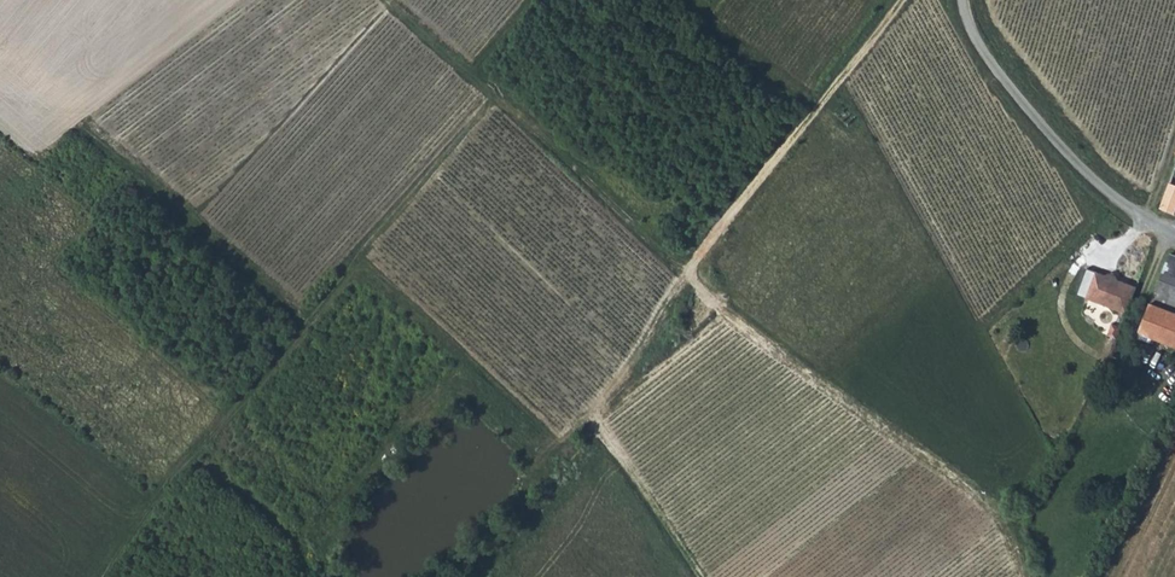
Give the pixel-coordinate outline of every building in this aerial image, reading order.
[(1173,174),(1161,209),(1174,214),(1174,175),(1173,174)] [(1174,313),(1174,257),(1169,255),(1150,303),(1174,313)] [(1126,314),(1136,287),(1118,280),(1116,276),(1110,273),(1106,275),(1096,271),(1086,298),(1126,314)] [(1150,303),(1139,334),(1174,347),(1174,313),(1150,303)] [(1112,324),(1108,335),(1117,339),(1121,328),(1112,324)]
